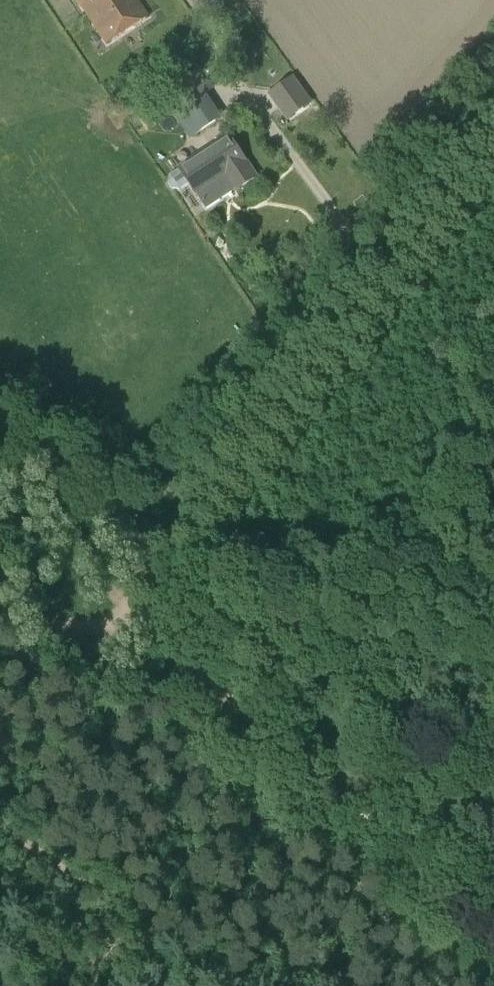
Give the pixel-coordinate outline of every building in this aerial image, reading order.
[(136,0),(76,0),(106,45),(148,17),(136,0)] [(271,93),(292,120),(310,106),(289,80),(271,93)] [(184,129),(190,138),(221,118),(215,108),(184,129)] [(179,169),(180,170),(171,176),(169,182),(173,188),(179,189),(188,183),(196,194),(211,184),(213,188),(227,179),(235,191),(256,178),(228,136),(179,169)]
